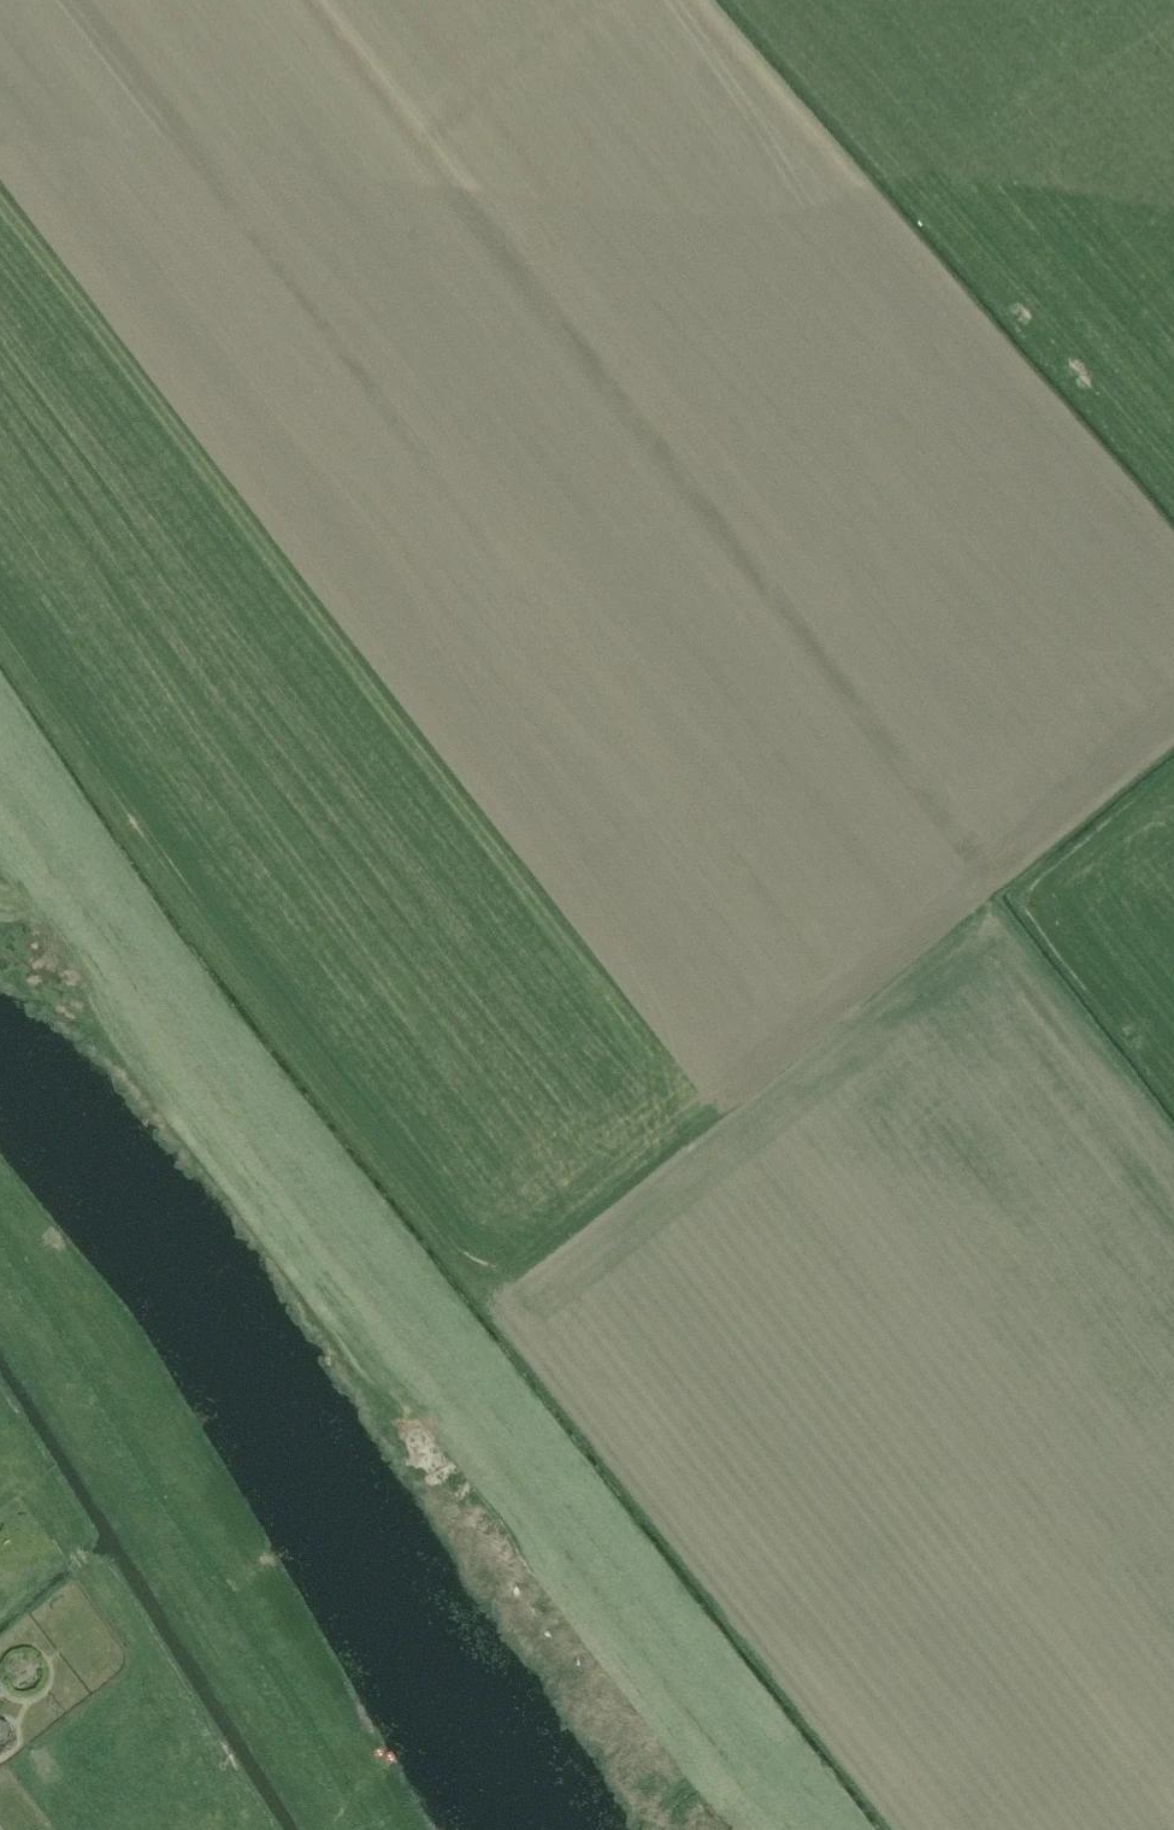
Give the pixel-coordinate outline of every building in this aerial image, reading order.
[(18,1729),(8,1713),(0,1719),(0,1729),(6,1737),(18,1729)]
